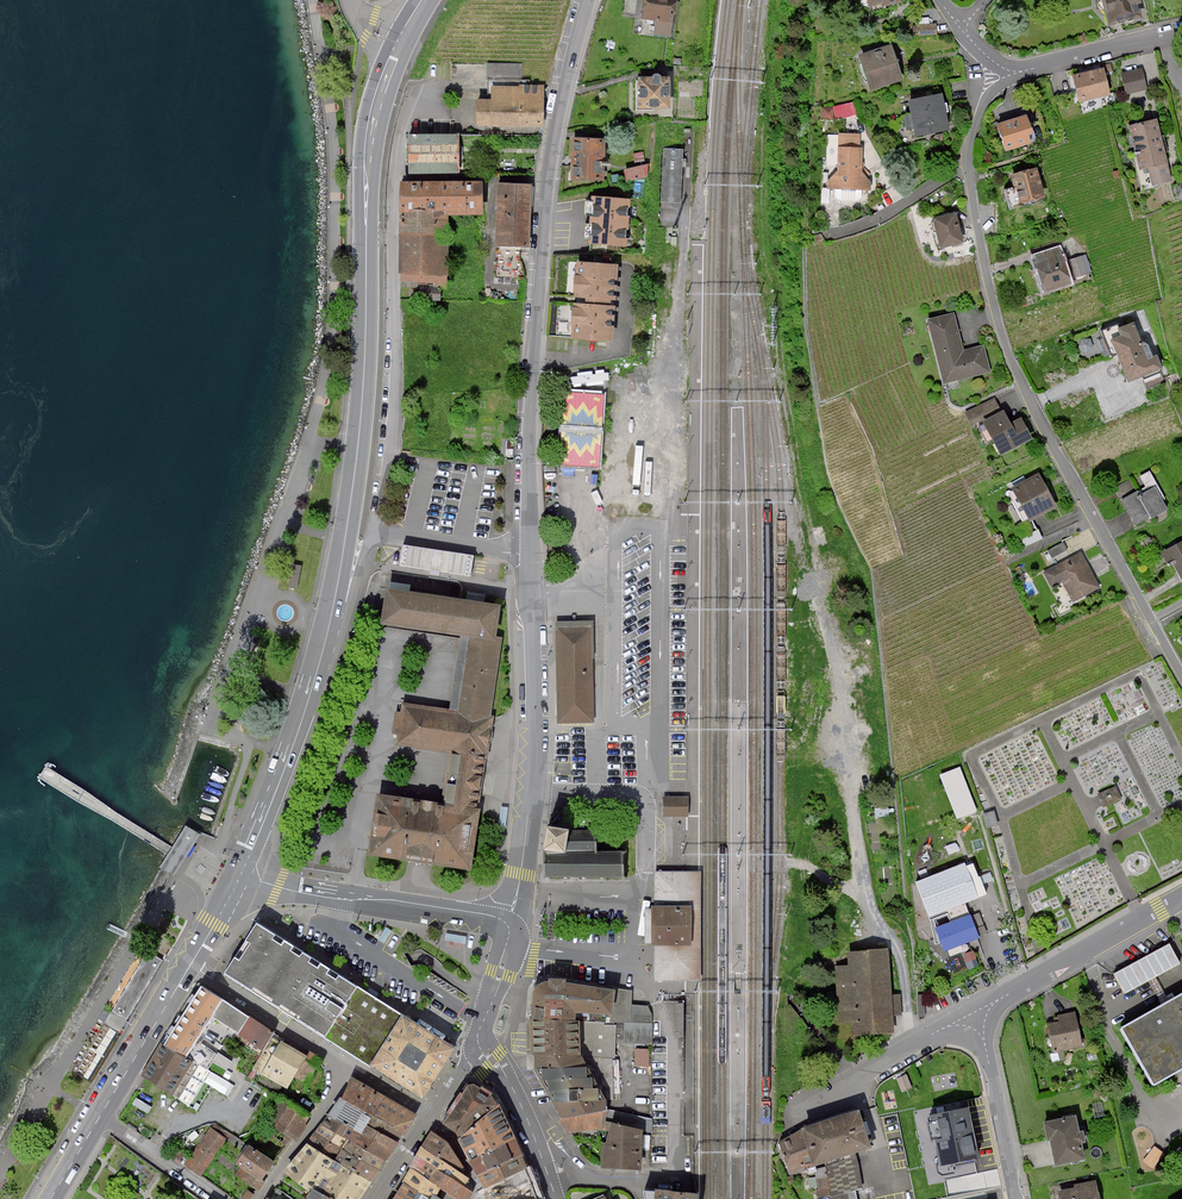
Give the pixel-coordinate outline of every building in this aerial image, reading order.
[(643,10),(642,18),(657,20),(655,34),(671,36),(674,14),(676,15),(678,1),(674,0),(645,0),(643,10)] [(901,1),(901,0),(868,0),(870,9),(901,1)] [(1110,23),(1139,17),(1135,0),(1105,0),(1110,23)] [(937,23),(914,25),(914,34),(937,34),(937,23)] [(891,48),(863,56),(872,87),(900,78),(897,66),(896,63),(891,48)] [(523,81),(524,60),(489,60),(489,80),(523,81)] [(1103,70),(1075,77),(1080,99),(1108,92),(1103,70)] [(1140,70),(1123,74),(1127,92),(1144,89),(1140,70)] [(656,77),(639,77),(640,107),(669,107),(668,77),(656,77)] [(542,125),(542,87),(491,87),(491,101),(478,101),(478,124),(521,125),(542,125)] [(944,109),(941,94),(910,101),(913,115),(905,117),(908,128),(915,127),(917,135),(948,129),(944,109)] [(855,114),(852,102),(834,106),(836,117),(855,114)] [(834,106),(822,106),(822,118),(835,119),(834,106)] [(1029,126),(1027,118),(1000,126),(1006,147),(1030,140),(1028,133),(1031,132),(1029,126)] [(1161,143),(1156,120),(1131,126),(1141,169),(1149,167),(1153,184),(1170,180),(1161,143)] [(684,149),(665,148),(662,201),(680,203),(683,177),(689,177),(695,126),(686,125),(684,149)] [(861,135),(840,134),(839,169),(829,180),(829,187),(870,189),(870,182),(865,177),(861,172),(862,148),(860,148),(861,135)] [(459,170),(460,135),(414,135),(414,169),(447,170),(459,170)] [(576,176),(604,177),(606,137),(579,135),(576,176)] [(644,152),(634,154),(636,166),(625,168),(628,181),(648,177),(651,162),(646,164),(644,152)] [(1044,195),(1035,169),(1015,176),(1024,202),(1044,195)] [(440,182),(400,183),(401,215),(444,214),(480,214),(480,182),(440,182)] [(532,183),(502,182),(500,243),(530,244),(531,218),(532,183)] [(633,197),(593,195),(594,200),(588,199),(587,214),(592,214),(592,222),(587,222),(585,237),(593,238),(592,242),(629,245),(633,197)] [(962,242),(955,213),(935,218),(942,247),(962,242)] [(401,215),(400,280),(443,281),(444,241),(444,214),(401,215)] [(821,235),(815,237),(817,244),(824,242),(821,235)] [(504,251),(525,254),(526,245),(505,243),(504,251)] [(1073,279),(1065,257),(1038,265),(1046,288),(1073,279)] [(1086,275),(1081,260),(1071,263),(1076,278),(1086,275)] [(575,334),(615,337),(620,263),(580,261),(575,334)] [(421,285),(421,302),(442,301),(442,286),(421,285)] [(961,347),(953,314),(929,320),(944,383),(989,372),(983,347),(963,352),(961,347)] [(1141,343),(1134,323),(1119,329),(1122,337),(1114,340),(1121,360),(1129,380),(1160,368),(1156,358),(1152,359),(1145,342),(1141,343)] [(996,398),(966,413),(973,425),(985,420),(1002,411),(996,398)] [(1007,417),(1003,411),(1002,411),(985,420),(1002,454),(1031,439),(1020,418),(1010,423),(1007,417)] [(1045,489),(1038,474),(1013,488),(1031,520),(1055,507),(1045,489)] [(1119,494),(1136,490),(1133,481),(1117,485),(1119,494)] [(1166,508),(1155,489),(1142,496),(1139,490),(1121,500),(1129,514),(1136,525),(1166,508)] [(550,532),(550,543),(561,542),(560,532),(550,532)] [(1163,552),(1168,563),(1173,561),(1180,574),(1181,578),(1181,542),(1163,552)] [(1063,543),(1048,551),(1055,562),(1070,554),(1063,543)] [(476,555),(405,545),(401,564),(432,569),(472,575),(476,555)] [(1090,570),(1081,552),(1044,572),(1052,586),(1063,580),(1074,601),(1099,587),(1090,570)] [(480,813),(480,811),(478,810),(479,807),(486,755),(493,713),(491,712),(502,638),(495,636),(500,605),(385,587),(380,625),(461,637),(451,709),(405,701),(402,711),(396,712),(393,733),(396,743),(450,751),(442,806),(379,796),(370,854),(407,860),(432,864),(470,870),(480,813)] [(557,629),(559,722),(574,722),(594,721),(592,628),(557,629)] [(959,768),(941,775),(957,818),(975,811),(959,768)] [(1098,795),(1103,806),(1121,797),(1117,787),(1098,795)] [(665,796),(665,816),(689,815),(690,797),(665,796)] [(507,807),(502,806),(499,826),(504,827),(507,807)] [(889,807),(874,808),(875,818),(888,817),(889,807)] [(622,875),(622,851),(593,851),(593,831),(576,832),(568,832),(569,829),(548,826),(544,849),(546,856),(546,876),(550,876),(563,876),(576,876),(587,876),(600,876),(605,876),(621,875),(622,875)] [(984,893),(978,878),(976,874),(973,866),(967,868),(965,863),(917,883),(930,915),(979,895),(984,893)] [(656,906),(656,928),(656,945),(656,979),(679,979),(692,979),(700,979),(700,874),(691,874),(684,874),(656,874),(656,906)] [(938,928),(946,949),(979,936),(971,915),(938,928)] [(350,983),(257,924),(226,972),(327,1036),(357,988),(350,983)] [(1115,974),(1126,994),(1181,964),(1170,944),(1115,974)] [(164,960),(148,950),(113,1011),(128,1020),(164,960)] [(974,950),(964,955),(970,970),(979,966),(974,950)] [(857,1034),(892,1032),(886,954),(875,954),(862,955),(852,956),(853,970),(840,971),(843,1020),(856,1020),(857,1034)] [(584,1019),(632,1022),(652,1024),(652,1014),(649,1008),(648,1005),(632,1003),(633,994),(633,990),(570,981),(570,978),(553,976),(553,979),(547,980),(543,982),(542,983),(538,988),(535,995),(535,1004),(535,1016),(560,1017),(584,1019)] [(217,991),(204,986),(167,1044),(190,1057),(211,1070),(224,1078),(232,1061),(219,1051),(224,1045),(229,1048),(237,1037),(251,1016),(217,991)] [(357,988),(327,1036),(370,1064),(401,1015),(357,988)] [(1121,1027),(1153,1084),(1181,1068),(1181,993),(1121,1027)] [(923,995),(916,996),(919,1017),(926,1017),(923,995)] [(120,1033),(128,1020),(113,1011),(105,1024),(120,1033)] [(1057,1050),(1083,1045),(1076,1011),(1064,1014),(1059,1015),(1061,1022),(1051,1024),(1057,1050)] [(401,1015),(370,1064),(422,1097),(453,1048),(411,1021),(401,1015)] [(251,1016),(237,1037),(262,1055),(276,1033),(277,1031),(251,1016)] [(560,1017),(535,1016),(533,1017),(533,1052),(538,1053),(561,1052),(585,1054),(616,1058),(617,1043),(650,1044),(652,1024),(632,1022),(584,1019),(560,1017)] [(276,1033),(262,1055),(253,1070),(258,1073),(264,1076),(265,1074),(289,1087),(297,1077),(308,1084),(318,1066),(312,1062),(316,1054),(312,1052),(309,1055),(284,1040),(285,1039),(276,1033)] [(190,1057),(167,1044),(165,1042),(144,1075),(161,1084),(190,1105),(211,1070),(190,1057)] [(637,1049),(637,1064),(650,1063),(650,1049),(637,1049)] [(561,1052),(538,1053),(539,1067),(566,1116),(609,1110),(610,1099),(614,1099),(615,1093),(621,1093),(620,1060),(616,1058),(585,1054),(561,1052)] [(897,1079),(902,1092),(913,1087),(907,1074),(897,1079)] [(343,1097),(372,1116),(402,1134),(404,1135),(410,1125),(415,1116),(354,1079),(348,1090),(343,1097)] [(450,1114),(444,1123),(463,1136),(499,1104),(488,1098),(490,1095),(481,1088),(479,1090),(471,1084),(463,1095),(461,1093),(448,1112),(450,1114)] [(367,1125),(372,1116),(343,1097),(341,1096),(334,1107),(330,1115),(349,1127),(361,1134),(367,1125)] [(309,1113),(283,1099),(268,1123),(280,1140),(288,1145),(290,1137),(295,1139),(312,1114),(309,1113)] [(502,1112),(499,1104),(463,1136),(461,1138),(463,1144),(465,1150),(510,1132),(502,1112)] [(609,1110),(566,1116),(560,1118),(570,1133),(591,1129),(606,1130),(611,1130),(614,1121),(645,1130),(653,1132),(653,1119),(609,1110)] [(976,1158),(966,1110),(932,1116),(941,1164),(976,1158)] [(791,1174),(814,1167),(813,1164),(870,1146),(859,1111),(828,1120),(802,1129),(790,1136),(781,1142),(791,1174)] [(342,1137),(349,1127),(330,1115),(326,1121),(323,1125),(342,1137)] [(402,1134),(372,1116),(367,1125),(396,1143),(398,1140),(402,1134)] [(1053,1145),(1057,1163),(1083,1158),(1074,1117),(1044,1124),(1048,1140),(1051,1139),(1053,1145)] [(645,1130),(614,1121),(611,1130),(609,1141),(605,1141),(604,1167),(644,1169),(645,1130)] [(231,1134),(214,1123),(185,1165),(202,1177),(231,1134)] [(346,1139),(342,1137),(323,1125),(321,1123),(318,1128),(316,1132),(341,1148),(346,1139)] [(390,1152),(396,1143),(367,1125),(361,1134),(390,1152)] [(388,1156),(390,1152),(361,1134),(349,1127),(342,1137),(346,1139),(384,1162),(388,1156)] [(333,1160),(341,1148),(316,1132),(308,1144),(333,1160)] [(514,1141),(510,1132),(465,1150),(467,1155),(469,1158),(514,1141)] [(432,1133),(427,1141),(422,1148),(459,1172),(463,1167),(460,1162),(448,1142),(432,1133)] [(384,1162),(346,1139),(341,1148),(379,1171),(382,1166),(384,1162)] [(472,1168),(475,1174),(479,1172),(520,1157),(514,1141),(469,1158),(472,1168)] [(316,1189),(333,1160),(308,1144),(306,1143),(294,1163),(286,1176),(311,1191),(313,1187),(316,1189)] [(238,1164),(265,1181),(279,1161),(276,1159),(252,1144),(240,1162),(238,1164)] [(1164,1152),(1155,1146),(1144,1160),(1153,1167),(1164,1152)] [(333,1160),(341,1165),(369,1182),(371,1183),(375,1177),(379,1171),(341,1148),(333,1160)] [(416,1156),(437,1170),(464,1186),(465,1184),(469,1178),(459,1172),(422,1148),(421,1148),(418,1153),(416,1156)] [(854,1190),(863,1188),(855,1152),(824,1163),(825,1166),(814,1170),(818,1198),(829,1196),(830,1198),(856,1198),(854,1190)] [(430,1181),(437,1170),(416,1156),(412,1163),(409,1168),(411,1169),(430,1181)] [(521,1157),(520,1157),(479,1172),(482,1181),(485,1186),(526,1170),(521,1157)] [(267,1182),(265,1181),(238,1164),(240,1162),(238,1161),(235,1165),(239,1168),(234,1175),(260,1190),(267,1182)] [(369,1182),(341,1165),(323,1193),(326,1195),(333,1198),(359,1198),(360,1198),(369,1182)] [(526,1170),(485,1186),(490,1198),(542,1198),(530,1168),(526,1170)] [(403,1182),(404,1183),(430,1198),(433,1194),(436,1196),(441,1188),(430,1181),(411,1169),(403,1182)] [(430,1181),(441,1188),(459,1198),(469,1198),(471,1195),(473,1192),(464,1186),(437,1170),(430,1181)] [(430,1198),(404,1183),(402,1186),(394,1198),(430,1198)] [(1095,1184),(1075,1187),(1076,1190),(1060,1192),(1062,1198),(1098,1198),(1095,1184)] [(326,1195),(323,1193),(316,1189),(313,1187),(311,1191),(310,1193),(306,1198),(333,1198),(326,1195)] [(704,1193),(660,1188),(647,1188),(649,1198),(703,1198),(704,1193)] [(277,1191),(274,1197),(272,1198),(291,1198),(277,1191)]
